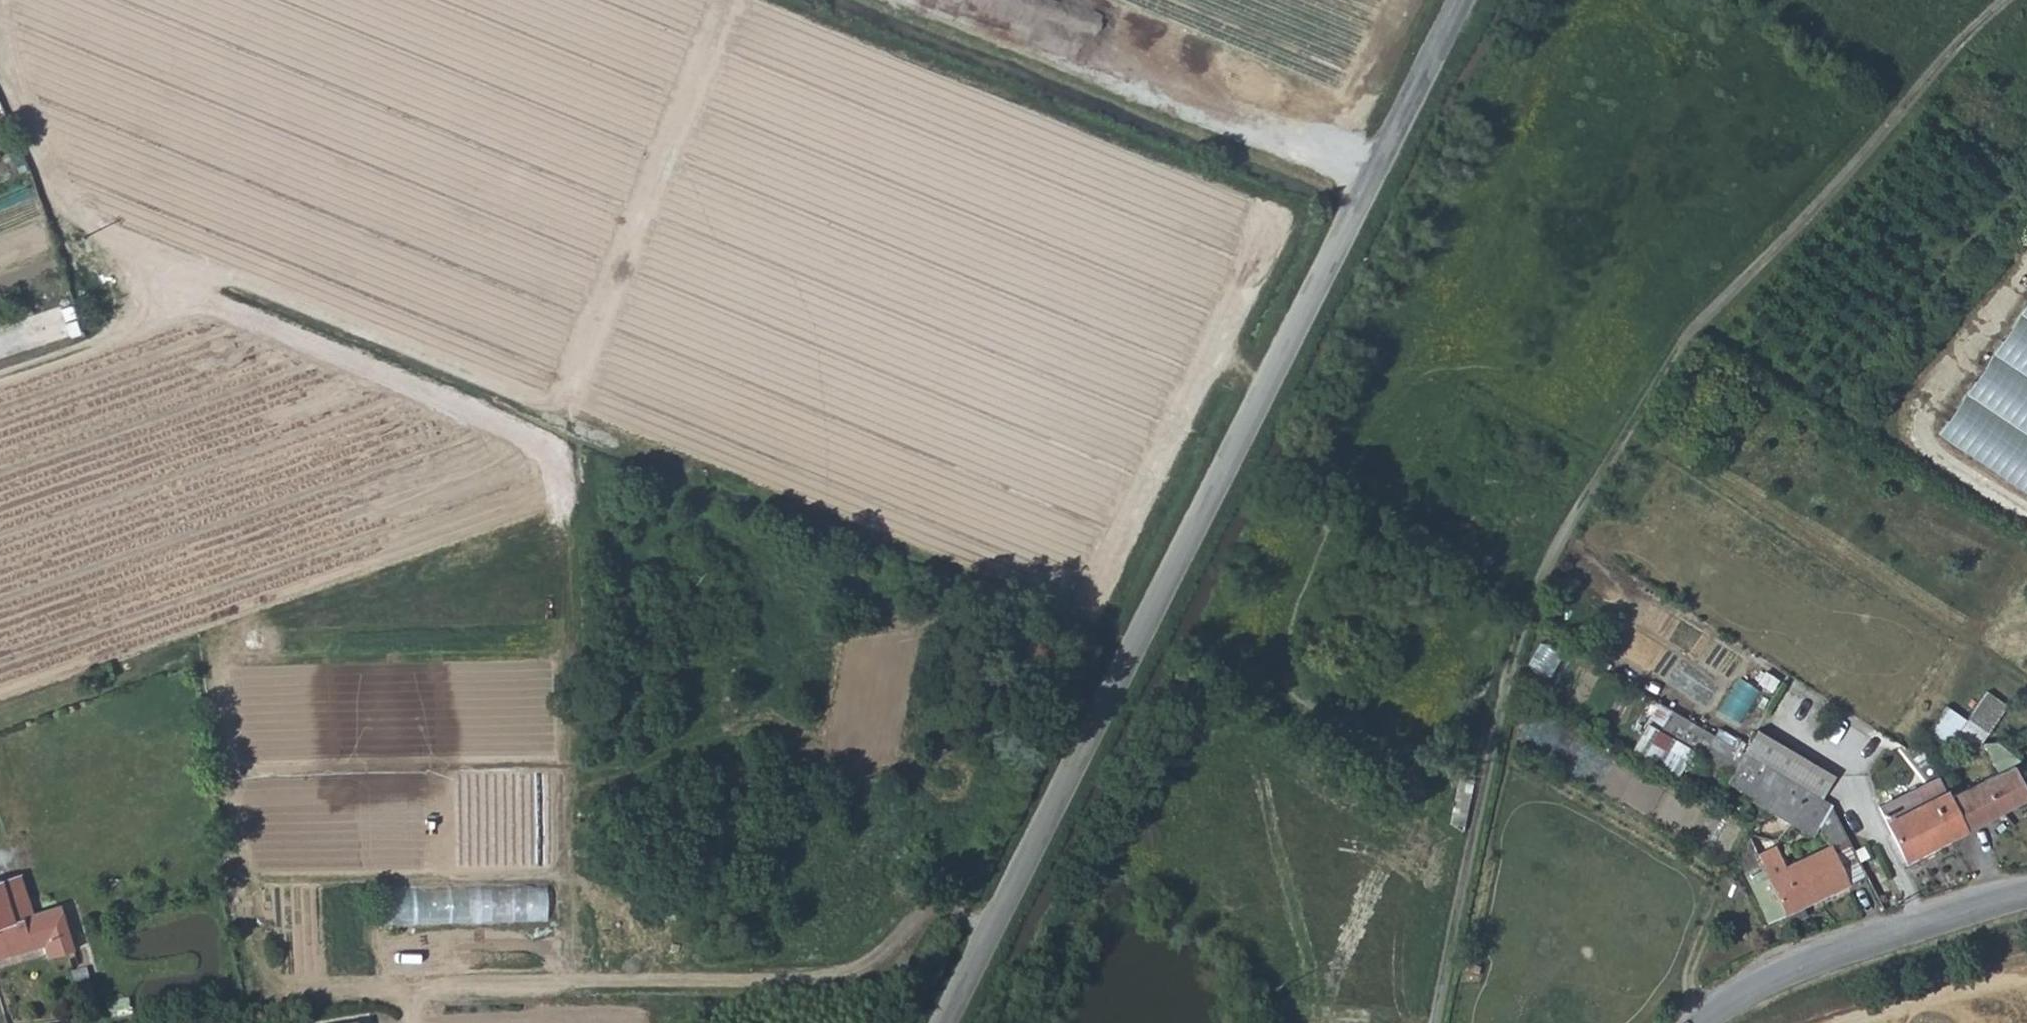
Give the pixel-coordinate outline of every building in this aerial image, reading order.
[(28,173),(8,132),(0,136),(0,151),(13,180),(28,173)] [(1933,436),(2026,498),(2026,297),(1933,436)] [(1927,729),(1971,754),(2001,704),(1981,692),(1963,721),(1940,707),(1927,729)] [(1784,778),(1753,758),(1717,738),(1658,703),(1638,735),(1769,812),(1781,789),(1778,786),(1784,778)] [(1993,736),(1982,738),(2000,773),(1963,791),(1957,780),(1944,786),(1946,793),(1926,803),(1918,787),(1880,805),(1906,858),(2026,801),(2026,763),(1993,736)] [(1765,738),(1753,758),(1784,778),(1831,806),(1842,785),(1765,738)] [(1787,913),(1867,876),(1859,860),(1854,851),(1831,806),(1784,778),(1778,786),(1781,789),(1769,812),(1812,838),(1821,822),(1832,846),(1786,867),(1776,847),(1759,854),(1787,913)] [(1944,786),(1939,778),(1918,787),(1926,803),(1946,793),(1944,786)] [(1865,846),(1854,851),(1859,860),(1869,856),(1865,846)] [(0,879),(0,956),(42,945),(46,957),(72,950),(60,906),(32,913),(28,899),(9,904),(0,879)]
